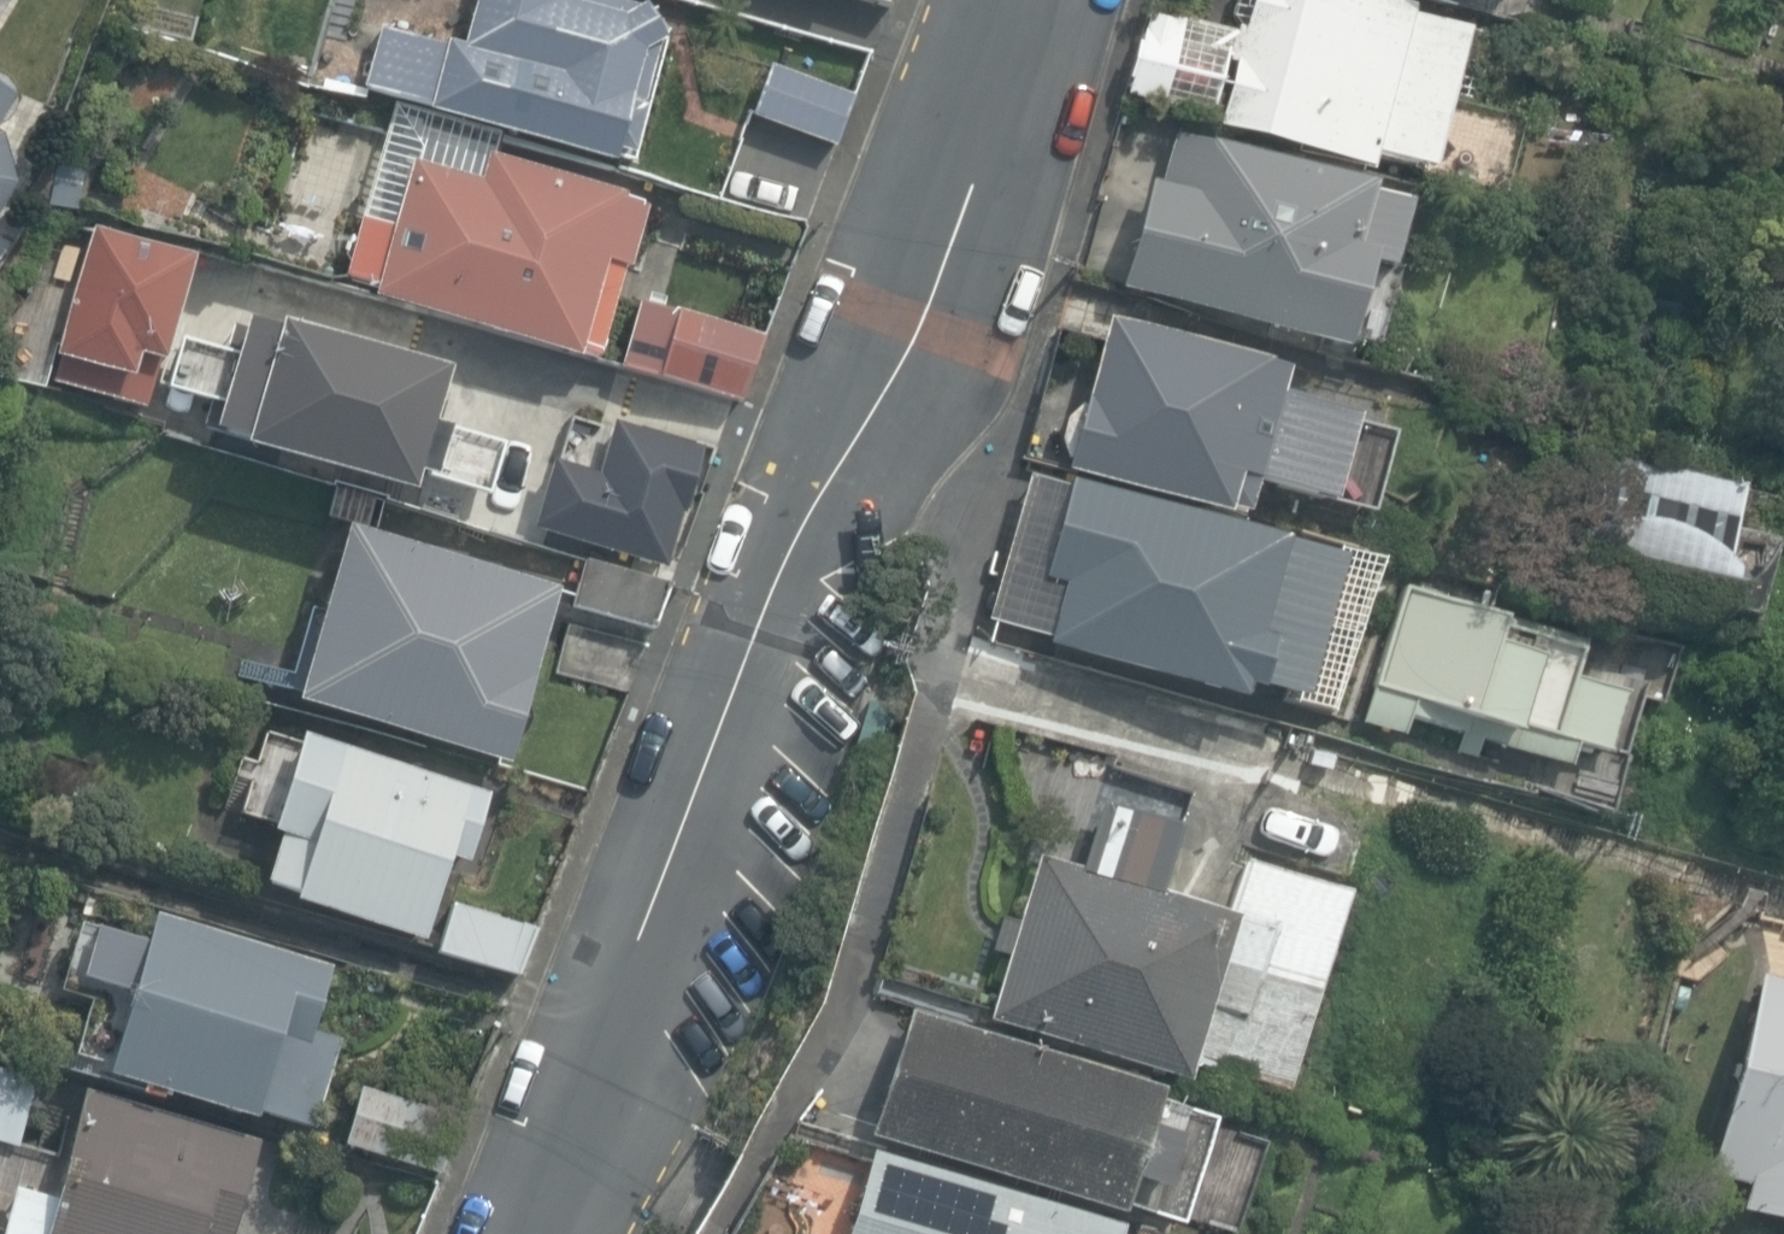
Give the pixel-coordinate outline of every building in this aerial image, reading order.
[(642,0),(477,0),(467,40),(381,18),(363,91),(637,161),(668,39),(654,3),(642,0)] [(1210,116),(1367,155),(1406,0),(1241,0),(1210,116)] [(856,94),(774,65),(756,117),(838,145),(856,94)] [(9,89),(0,85),(0,107),(9,89)] [(1383,185),(1205,137),(1190,190),(1158,182),(1129,289),(1357,351),(1384,254),(1365,249),(1383,185)] [(415,159),(378,297),(588,354),(613,263),(640,270),(659,202),(493,157),(487,179),(415,159)] [(766,334),(645,299),(625,365),(746,401),(766,334)] [(461,372),(291,322),(255,445),(425,495),(461,372)] [(1298,370),(1116,322),(1077,469),(1236,512),(1247,473),(1345,500),(1368,414),(1292,393),(1298,370)] [(1576,448),(1539,584),(1761,644),(1783,560),(1783,503),(1576,448)] [(694,499),(592,471),(569,554),(585,559),(573,605),(659,628),(694,499)] [(1297,540),(1078,478),(1050,578),(1074,585),(1057,645),(1254,701),(1260,682),(1274,687),(1288,638),(1270,633),(1297,540)] [(564,587),(354,525),(301,699),(522,765),(547,685),(536,682),(564,587)] [(1590,645),(1406,588),(1372,699),(1556,756),(1590,645)] [(498,796),(311,737),(281,831),(318,843),(298,905),(433,948),(461,858),(476,863),(498,796)] [(1198,1080),(1249,915),(1045,852),(994,1017),(1198,1080)] [(536,927),(457,904),(442,953),(522,976),(536,927)] [(338,966),(161,914),(113,1077),(267,1123),(292,1037),(315,1044),(338,966)] [(1757,966),(1704,1166),(1745,1177),(1737,1204),(1783,1216),(1783,973),(1757,966)] [(1174,1091),(920,1012),(882,1135),(1136,1213),(1174,1091)] [(466,1117),(366,1084),(347,1140),(448,1173),(466,1117)] [(93,1092),(51,1233),(240,1233),(267,1143),(93,1092)] [(880,1153),(855,1233),(1127,1233),(1129,1229),(880,1153)]
